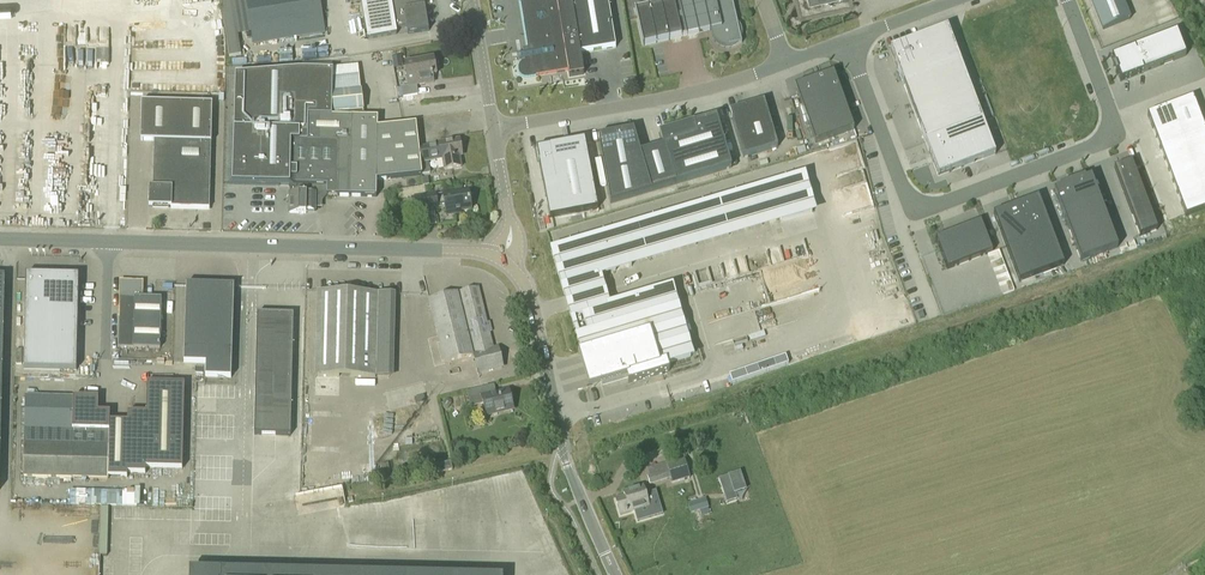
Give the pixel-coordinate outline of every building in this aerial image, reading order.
[(325,34),(319,0),(247,0),(254,45),(325,34)] [(368,40),(397,35),(396,30),(406,28),(403,8),(422,4),(421,0),(361,0),(368,40)] [(580,55),(615,49),(607,0),(538,0),(520,3),(528,50),(523,51),(525,63),(523,63),(522,64),(521,65),(520,66),(519,67),(519,68),(518,69),(518,70),(518,71),(518,72),(518,73),(519,74),(519,75),(520,76),(521,77),(522,78),(523,78),(524,79),(525,79),(527,79),(568,72),(569,78),(583,75),(580,55)] [(741,28),(739,25),(737,23),(732,0),(678,0),(635,10),(643,46),(714,30),(715,37),(716,39),(717,41),(719,43),(720,45),(722,46),(725,46),(727,46),(729,46),(729,47),(742,44),(741,40),(742,37),(742,34),(742,31),(741,28)] [(797,4),(810,12),(852,3),(852,0),(796,0),(797,4)] [(407,32),(428,29),(428,26),(425,8),(423,8),(422,4),(403,8),(406,28),(407,32)] [(936,32),(881,55),(894,86),(948,65),(936,32)] [(1112,56),(1121,80),(1186,56),(1177,32),(1112,56)] [(294,48),(270,53),(272,62),(296,57),(294,48)] [(269,54),(253,55),(253,62),(269,61),(269,54)] [(165,74),(174,74),(173,60),(164,61),(165,74)] [(401,88),(403,98),(418,95),(417,87),(434,84),(433,77),(436,76),(434,61),(405,66),(409,87),(401,88)] [(334,86),(359,85),(359,64),(334,64),(334,86)] [(948,65),(894,86),(906,117),(960,96),(948,65)] [(345,197),(376,198),(376,181),(422,175),(422,171),(419,149),(416,124),(378,128),(378,118),(364,118),(361,92),(332,95),(333,71),(297,71),(235,76),(233,186),(290,187),(289,215),(306,215),(306,213),(315,213),(315,196),(322,196),(322,197),(345,197)] [(808,88),(796,92),(815,144),(854,130),(833,73),(806,83),(808,88)] [(960,96),(906,117),(918,148),(973,128),(960,96)] [(1191,98),(1169,107),(1177,129),(1200,121),(1191,98)] [(212,105),(142,103),(141,142),(154,142),(153,189),(149,188),(149,208),(209,210),(212,105)] [(764,103),(730,113),(730,114),(744,158),(778,148),(764,103)] [(1169,107),(1146,115),(1155,138),(1177,129),(1169,107)] [(87,134),(87,154),(105,154),(105,114),(95,115),(95,125),(93,125),(94,134),(87,134)] [(716,118),(695,125),(694,123),(693,124),(659,134),(664,149),(665,148),(676,185),(731,169),(716,118)] [(1200,121),(1177,129),(1182,141),(1204,132),(1200,121)] [(930,182),(985,161),(973,128),(918,148),(930,182)] [(1177,129),(1155,138),(1159,149),(1182,141),(1177,129)] [(633,131),(597,138),(610,205),(652,192),(633,131)] [(1182,141),(1186,152),(1204,144),(1204,135),(1204,132),(1182,141)] [(439,146),(419,149),(422,171),(427,171),(426,163),(443,161),(444,171),(461,168),(458,151),(461,150),(460,140),(439,144),(439,146)] [(597,210),(584,141),(536,150),(550,219),(597,210)] [(1182,141),(1159,149),(1163,160),(1186,152),(1182,141)] [(1186,152),(1190,163),(1204,157),(1204,144),(1186,152)] [(1186,152),(1163,160),(1168,171),(1190,163),(1186,152)] [(1190,163),(1194,174),(1204,170),(1204,157),(1190,163)] [(1131,161),(1113,168),(1139,236),(1158,229),(1131,161)] [(1190,163),(1168,171),(1172,182),(1194,174),(1190,163)] [(1194,174),(1199,185),(1204,183),(1204,170),(1194,174)] [(1194,174),(1172,182),(1176,194),(1199,185),(1194,174)] [(1059,189),(1053,191),(1060,208),(1066,226),(1067,227),(1104,213),(1103,211),(1097,194),(1090,177),(1084,179),(1082,177),(1058,186),(1059,189)] [(805,186),(803,178),(788,183),(790,191),(805,186)] [(1176,194),(1185,216),(1204,208),(1204,202),(1199,185),(1176,194)] [(472,211),(469,193),(445,197),(444,195),(413,200),(415,213),(446,208),(447,214),(472,211)] [(1036,193),(1014,201),(1040,269),(1062,261),(1036,193)] [(1014,201),(991,210),(1017,278),(1040,269),(1014,201)] [(1074,244),(1111,230),(1104,213),(1067,227),(1074,244)] [(980,222),(931,240),(943,274),(993,256),(980,222)] [(621,230),(553,250),(564,286),(632,266),(621,230)] [(1111,230),(1074,244),(1080,262),(1117,247),(1111,230)] [(293,293),(293,273),(279,272),(279,293),(293,293)] [(53,282),(30,281),(31,277),(28,277),(26,347),(26,370),(76,371),(78,279),(76,279),(76,282),(53,282)] [(143,299),(144,282),(142,282),(142,287),(138,287),(135,287),(135,286),(121,286),(119,348),(160,349),(162,300),(143,299)] [(231,379),(234,287),(213,286),(186,286),(184,364),(206,365),(205,378),(231,379)] [(487,324),(478,289),(429,301),(445,364),(474,357),(478,374),(503,368),(498,350),(492,351),(488,334),(492,333),(489,323),(487,324)] [(691,358),(671,290),(574,319),(585,354),(579,356),(590,391),(627,379),(628,384),(669,372),(667,364),(691,358)] [(393,379),(395,294),(377,294),(317,292),(315,377),(375,378),(393,379)] [(294,310),(276,309),(276,316),(267,315),(258,315),(256,394),(204,393),(203,434),(291,437),(294,316),(294,312),(294,310)] [(86,357),(85,371),(93,371),(93,357),(86,357)] [(182,470),(184,385),(147,384),(146,414),(128,413),(128,422),(117,422),(110,422),(110,413),(98,413),(98,399),(25,397),(23,478),(108,480),(108,478),(127,479),(127,475),(145,475),(146,469),(182,470)] [(490,397),(488,388),(467,393),(470,405),(483,402),(486,417),(513,411),(509,392),(490,397)] [(1204,413),(1204,390),(1192,407),(1203,415),(1204,413)] [(409,424),(408,409),(390,411),(392,426),(409,424)] [(388,436),(412,435),(411,426),(391,427),(390,412),(373,413),(374,435),(388,434),(388,436)] [(311,443),(330,444),(330,445),(345,445),(345,415),(311,415),(311,443)] [(672,484),(689,479),(682,458),(645,469),(650,485),(671,479),(672,484)] [(438,474),(453,471),(451,462),(436,466),(438,474)] [(383,482),(391,480),(388,465),(380,467),(383,482)] [(203,504),(285,494),(282,471),(200,481),(203,504)] [(747,472),(728,478),(735,501),(745,498),(743,492),(753,489),(747,472)] [(620,515),(649,507),(643,487),(623,493),(625,497),(616,500),(620,515)] [(81,502),(106,502),(106,488),(81,489),(81,502)] [(700,511),(697,501),(688,504),(691,514),(700,511)] [(104,506),(105,515),(120,514),(119,505),(104,506)] [(708,508),(700,511),(702,517),(710,515),(708,508)] [(29,568),(29,574),(58,574),(58,562),(46,562),(46,567),(29,568)]
